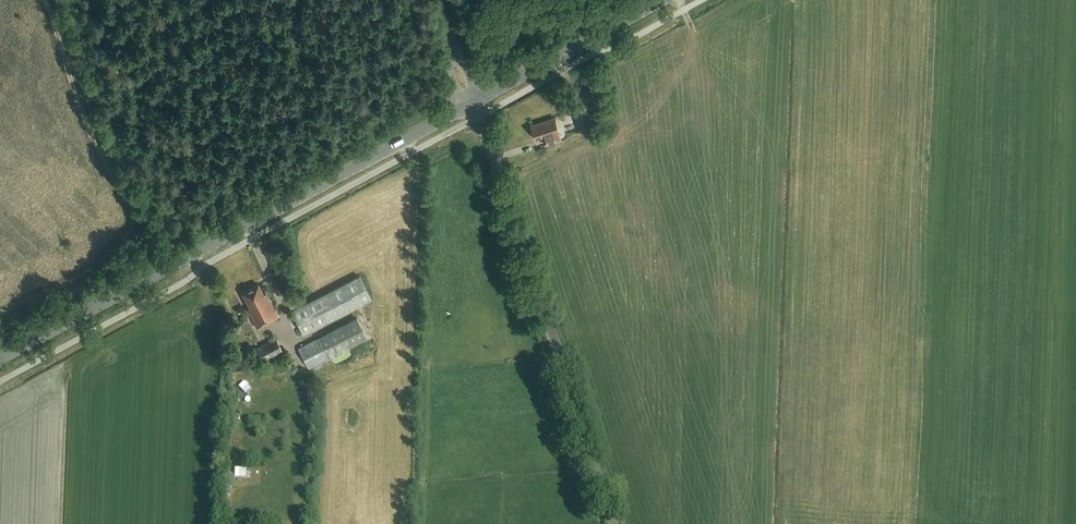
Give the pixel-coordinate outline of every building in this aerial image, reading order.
[(560,141),(557,132),(553,119),(531,126),(536,139),(542,137),(545,146),(560,141)] [(359,276),(291,311),(303,334),(371,299),(359,276)] [(267,293),(264,295),(258,284),(242,293),(249,308),(247,309),(256,328),(279,316),(267,293)] [(300,299),(292,302),(294,307),(302,304),(300,299)] [(298,348),(309,368),(367,338),(357,318),(298,348)] [(276,338),(252,350),(258,362),(282,350),(276,338)] [(248,477),(248,467),(237,466),(236,477),(248,477)] [(297,493),(307,493),(307,484),(297,484),(297,493)]
